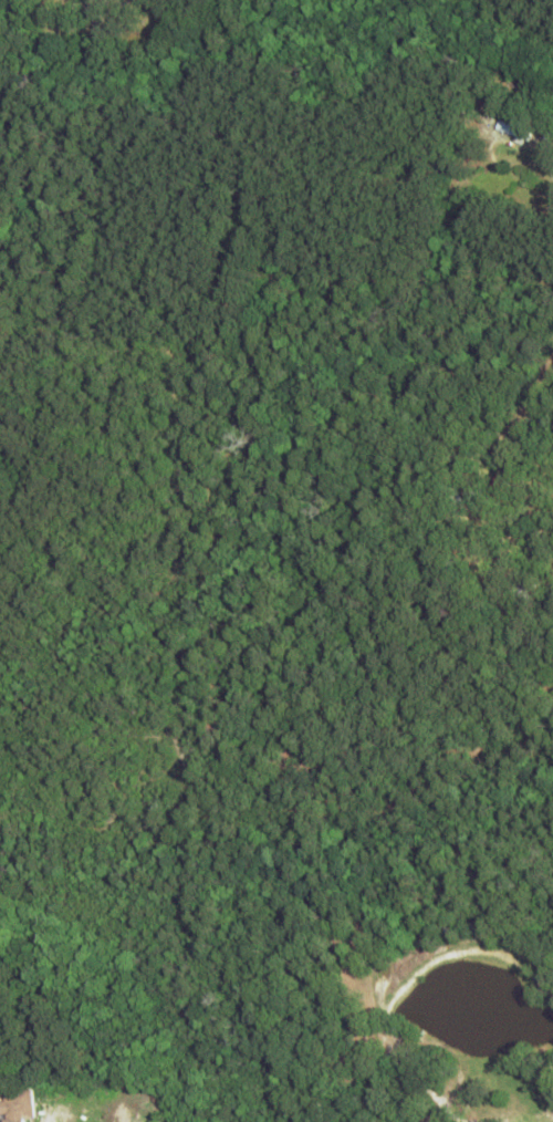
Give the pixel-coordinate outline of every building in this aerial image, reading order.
[(25,1119),(36,1117),(33,1089),(5,1092),(6,1100),(0,1100),(0,1114),(4,1114),(5,1121),(25,1121),(25,1119)]
